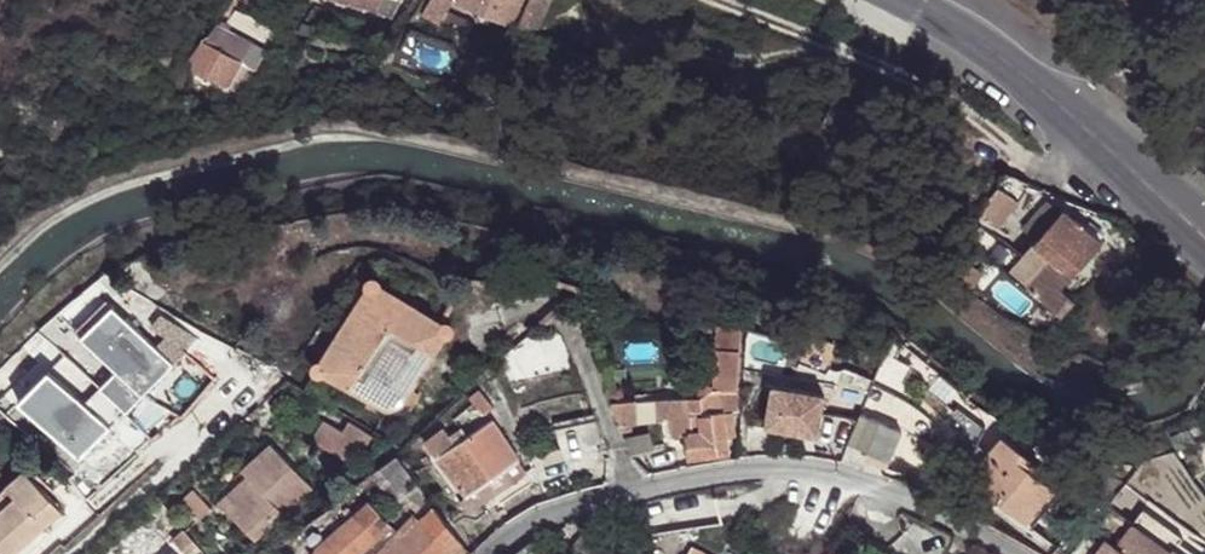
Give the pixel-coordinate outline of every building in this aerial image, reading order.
[(377,14),(381,0),(332,0),(377,14)] [(377,14),(392,18),(397,0),(381,0),(377,14)] [(437,24),(451,1),(450,0),(429,0),(420,15),(437,24)] [(523,0),(459,0),(457,5),(511,28),(523,0)] [(513,26),(531,35),(548,0),(525,0),(513,26)] [(252,43),(215,23),(204,40),(243,61),(252,43)] [(243,61),(204,40),(183,68),(230,87),(243,61)] [(981,213),(998,230),(1020,204),(997,188),(981,213)] [(1063,210),(1008,273),(1056,314),(1072,301),(1059,291),(1101,242),(1063,210)] [(367,288),(318,362),(316,362),(314,363),(312,366),(311,369),(314,373),(317,374),(320,374),(324,372),(383,410),(399,405),(443,336),(446,335),(450,333),(450,331),(450,328),(448,325),(446,324),(443,324),(441,326),(379,284),(378,281),(376,278),(374,277),(371,278),(367,281),(366,283),(366,286),(367,288)] [(103,299),(75,330),(114,366),(141,391),(170,360),(103,299)] [(891,370),(902,342),(892,332),(879,366),(891,370)] [(712,388),(719,389),(736,390),(740,352),(715,350),(712,388)] [(141,391),(114,366),(101,380),(128,405),(141,391)] [(44,367),(16,399),(55,435),(77,455),(104,423),(44,367)] [(772,382),(765,426),(817,434),(824,391),(772,382)] [(722,411),(719,389),(712,388),(713,394),(712,394),(706,392),(701,396),(672,399),(673,416),(700,414),(722,411)] [(673,416),(672,399),(659,400),(660,417),(673,416)] [(627,401),(611,403),(622,431),(632,429),(627,401)] [(984,426),(956,406),(942,422),(960,431),(946,465),(964,473),(984,426)] [(722,413),(722,411),(700,414),(703,434),(687,435),(689,459),(727,454),(725,437),(722,413)] [(731,412),(722,413),(725,437),(734,435),(731,412)] [(860,413),(847,444),(868,453),(887,460),(888,462),(901,431),(860,413)] [(703,434),(700,414),(673,416),(674,436),(687,435),(703,434)] [(425,443),(466,497),(518,458),(489,419),(465,437),(460,430),(449,438),(443,429),(425,443)] [(371,435),(349,423),(347,425),(332,451),(331,453),(353,466),(371,435)] [(254,483),(226,509),(253,539),(311,486),(270,441),(241,469),(246,474),(254,483)] [(1052,487),(1006,451),(975,489),(992,504),(996,499),(1025,522),(1052,487)] [(434,506),(395,455),(382,465),(421,517),(434,506)] [(518,458),(466,497),(461,501),(469,513),(527,470),(518,458)] [(30,474),(25,468),(0,489),(0,508),(7,501),(11,507),(18,500),(11,491),(30,474)] [(30,474),(11,491),(18,500),(11,507),(7,501),(0,508),(0,552),(2,553),(11,553),(62,510),(30,474)] [(218,500),(226,509),(254,483),(246,474),(218,500)] [(397,520),(375,496),(353,515),(375,540),(397,520)] [(464,546),(434,506),(421,517),(415,521),(452,553),(456,553),(464,546)] [(343,515),(347,520),(353,515),(349,510),(343,515)] [(321,553),(358,553),(375,540),(353,515),(347,520),(315,548),(321,553)] [(415,521),(412,517),(377,553),(378,553),(452,553),(415,521)] [(1132,526),(1128,531),(1161,553),(1170,553),(1171,552),(1132,526)] [(581,553),(600,553),(608,544),(584,528),(570,547),(581,553)] [(182,553),(187,553),(196,546),(182,531),(170,540),(182,553)] [(1073,553),(1161,553),(1128,531),(1116,548),(1104,540),(1100,546),(1085,536),(1073,553)] [(536,540),(524,547),(516,553),(555,553),(536,540)] [(688,546),(683,553),(703,553),(688,546)]
